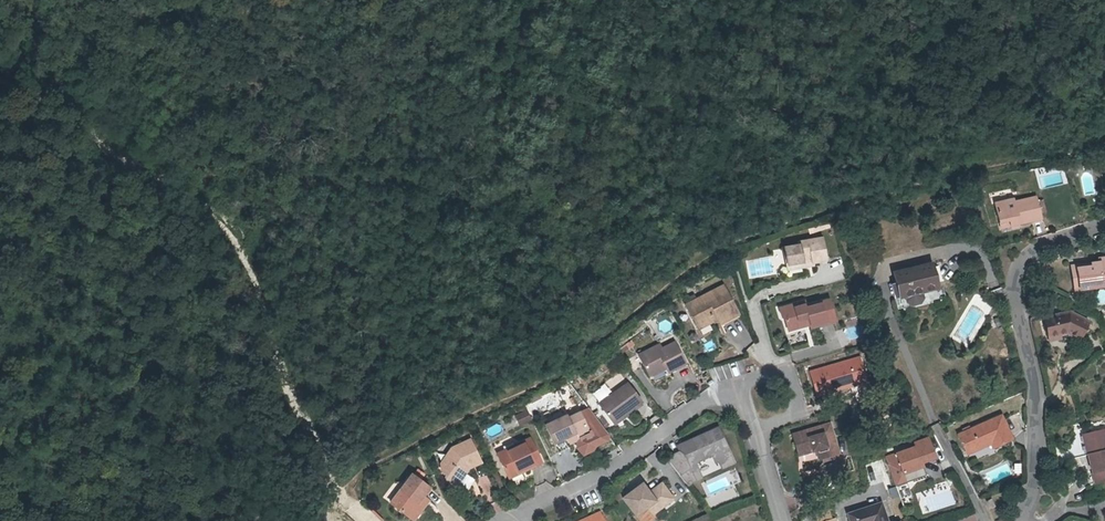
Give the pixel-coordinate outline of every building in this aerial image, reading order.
[(1051,226),(1050,219),(1048,207),(1047,203),(1025,207),(1024,204),(1004,207),(1008,228),(1018,226),(1019,232),(1051,226)] [(1048,207),(1050,219),(1057,218),(1054,206),(1048,207)] [(800,266),(801,270),(811,268),(811,265),(816,264),(829,261),(824,239),(802,244),(803,247),(786,251),(790,268),(800,266)] [(907,282),(910,296),(912,296),(913,302),(917,305),(926,303),(929,298),(928,292),(944,289),(939,264),(900,273),(902,283),(907,282)] [(1098,266),(1099,272),(1094,272),(1094,270),(1077,272),(1078,281),(1083,280),(1085,293),(1104,290),(1104,266),(1098,266)] [(742,314),(727,286),(690,305),(703,330),(715,323),(717,317),(720,316),(724,323),(742,314)] [(784,308),(786,317),(789,319),(792,329),(805,325),(807,320),(813,318),(815,326),(839,319),(833,298),(809,305),(807,300),(784,308)] [(872,312),(863,314),(865,323),(874,320),(872,312)] [(1051,316),(1051,337),(1071,337),(1083,344),(1094,326),(1076,315),(1051,316)] [(635,345),(632,341),(620,349),(623,353),(635,345)] [(644,367),(648,374),(654,382),(666,375),(665,372),(668,370),(671,375),(691,365),(675,342),(662,347),(659,342),(638,354),(644,367)] [(607,352),(610,356),(611,356),(618,351),(614,347),(607,352)] [(851,386),(870,380),(864,360),(815,375),(822,399),(852,390),(851,386)] [(851,386),(852,390),(871,384),(870,380),(851,386)] [(646,405),(631,384),(603,404),(618,426),(646,405)] [(872,386),(853,392),(855,401),(864,405),(872,403),(874,401),(875,399),(875,398),(872,386)] [(538,401),(549,396),(547,391),(536,396),(538,401)] [(538,418),(537,416),(535,410),(516,419),(519,427),(538,418)] [(580,435),(583,441),(583,449),(588,456),(597,451),(599,448),(611,442),(613,436),(593,410),(573,419),(571,416),(551,425),(562,450),(573,445),(575,444),(573,438),(580,435)] [(991,443),(993,447),(994,450),(1014,443),(1005,418),(961,435),(967,451),(991,443)] [(803,459),(808,457),(807,455),(816,452),(820,454),(823,453),(825,461),(843,456),(834,427),(797,438),(803,459)] [(675,457),(671,460),(691,487),(699,481),(705,479),(698,464),(716,456),(719,464),(723,462),(726,469),(738,464),(723,429),(681,447),(684,453),(675,457)] [(573,438),(575,444),(583,441),(580,435),(573,438)] [(1093,460),(1101,491),(1104,490),(1104,437),(1092,440),(1096,459),(1093,460)] [(529,468),(531,471),(548,463),(536,439),(504,454),(513,475),(529,468)] [(908,475),(927,467),(926,463),(938,458),(930,439),(916,445),(917,449),(890,461),(901,488),(912,484),(908,475)] [(452,475),(450,478),(452,482),(461,488),(471,473),(469,468),(473,466),(474,469),(487,463),(477,440),(458,449),(459,452),(454,455),(446,465),(448,472),(452,475)] [(1096,459),(1092,440),(1088,442),(1093,460),(1096,459)] [(991,443),(967,451),(969,456),(993,447),(991,443)] [(908,475),(912,484),(931,476),(927,467),(908,475)] [(529,468),(513,475),(515,478),(531,471),(529,468)] [(424,501),(428,496),(435,487),(418,474),(396,502),(415,517),(426,503),(424,501)] [(647,485),(628,499),(640,516),(652,508),(659,502),(665,510),(678,500),(666,484),(654,494),(647,485)] [(426,503),(415,517),(419,520),(434,500),(428,496),(424,501),(426,503)] [(1000,510),(996,503),(990,505),(995,513),(1000,510)] [(881,520),(889,520),(884,507),(877,510),(881,520)] [(877,510),(852,519),(853,520),(881,520),(877,510)]
